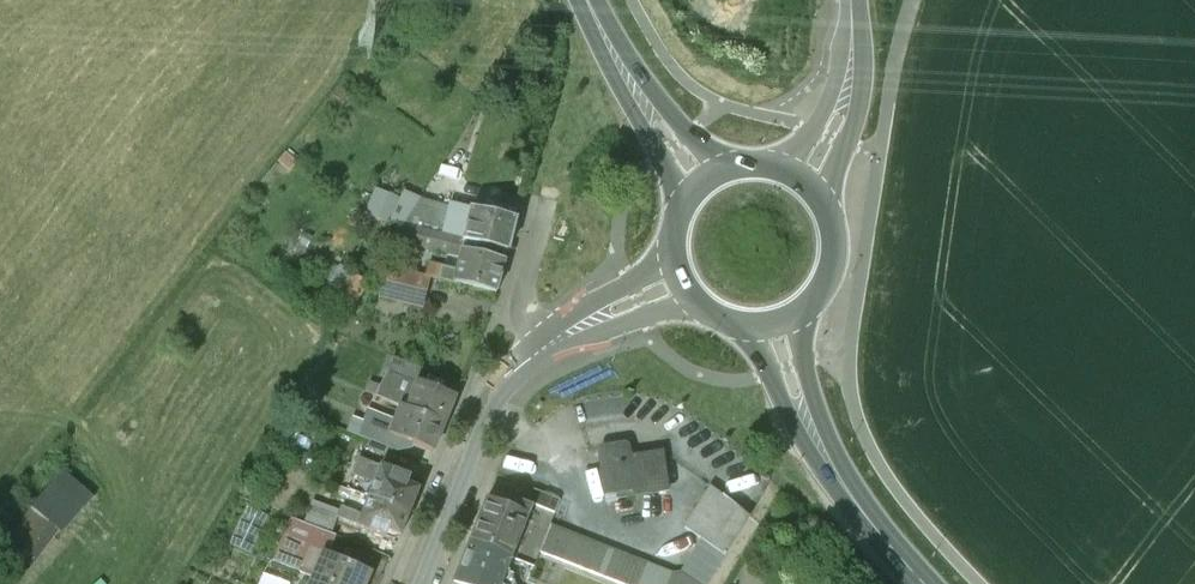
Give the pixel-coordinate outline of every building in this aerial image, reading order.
[(515,217),(471,208),(467,224),(463,239),(463,240),(507,250),(515,217)] [(467,224),(412,211),(405,226),(425,230),(454,237),(463,239),(467,224)] [(454,237),(425,230),(422,244),(451,251),(454,237)] [(504,259),(461,249),(456,272),(443,269),(443,266),(435,264),(429,263),(426,274),(495,293),(504,259)] [(408,277),(386,271),(379,299),(417,309),(423,288),(406,284),(408,277)] [(422,368),(394,357),(388,372),(416,384),(417,381),(422,368)] [(455,396),(417,381),(416,384),(411,397),(407,408),(445,422),(455,396)] [(411,397),(395,391),(391,401),(403,406),(407,408),(411,397)] [(407,408),(403,406),(397,421),(395,421),(390,433),(434,450),(445,422),(407,408)] [(623,443),(600,447),(599,448),(598,449),(601,466),(600,466),(604,493),(632,489),(633,494),(666,489),(661,451),(628,456),(626,445),(626,444),(624,443),(623,443)] [(380,467),(360,459),(354,475),(374,483),(380,467)] [(414,480),(380,466),(380,467),(374,483),(368,496),(409,512),(419,488),(412,486),(414,480)] [(72,470),(10,535),(39,562),(100,496),(72,470)] [(561,499),(534,488),(529,502),(555,512),(561,499)] [(712,492),(688,532),(704,544),(725,559),(751,520),(712,492)] [(409,512),(368,496),(361,514),(357,524),(357,525),(392,539),(394,532),(400,534),(409,512)] [(507,505),(486,497),(469,541),(510,557),(530,507),(509,499),(507,505)] [(361,514),(342,506),(337,517),(357,524),(361,514)] [(551,524),(540,551),(624,583),(639,583),(648,563),(551,524)] [(469,541),(454,579),(467,583),(515,583),(512,578),(514,573),(505,570),(510,557),(469,541)] [(704,544),(685,577),(696,583),(711,583),(725,559),(704,544)] [(325,552),(312,583),(363,583),(369,570),(325,552)] [(639,583),(667,583),(672,572),(648,563),(639,583)] [(672,572),(667,583),(696,583),(685,577),(672,572)]
